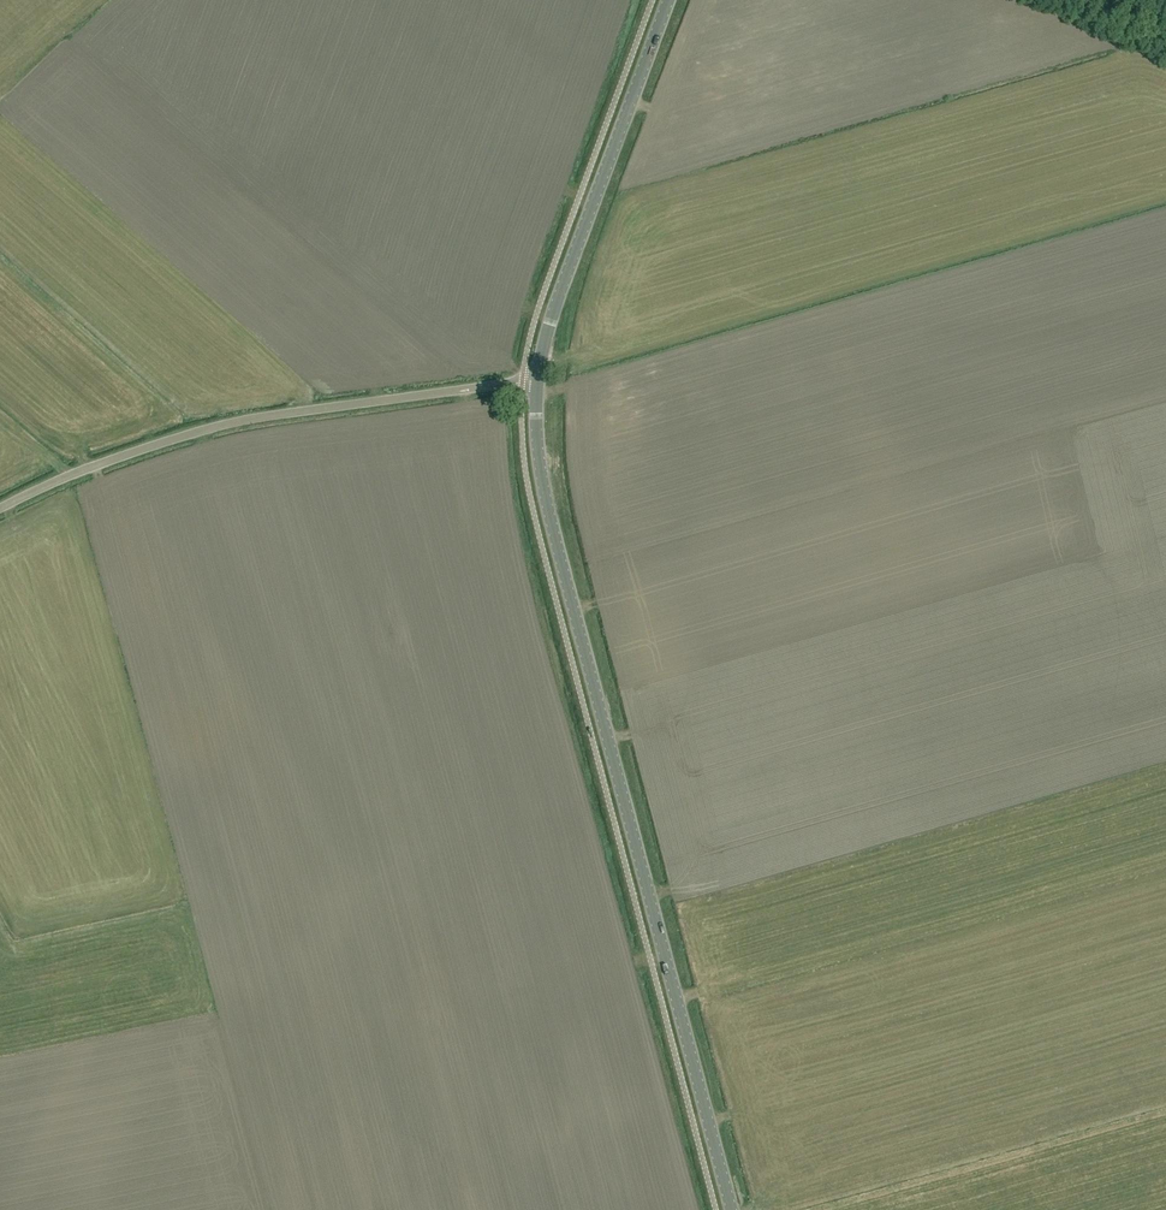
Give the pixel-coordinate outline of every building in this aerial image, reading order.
[(600,531),(594,533),(598,543),(604,540),(600,531)]
